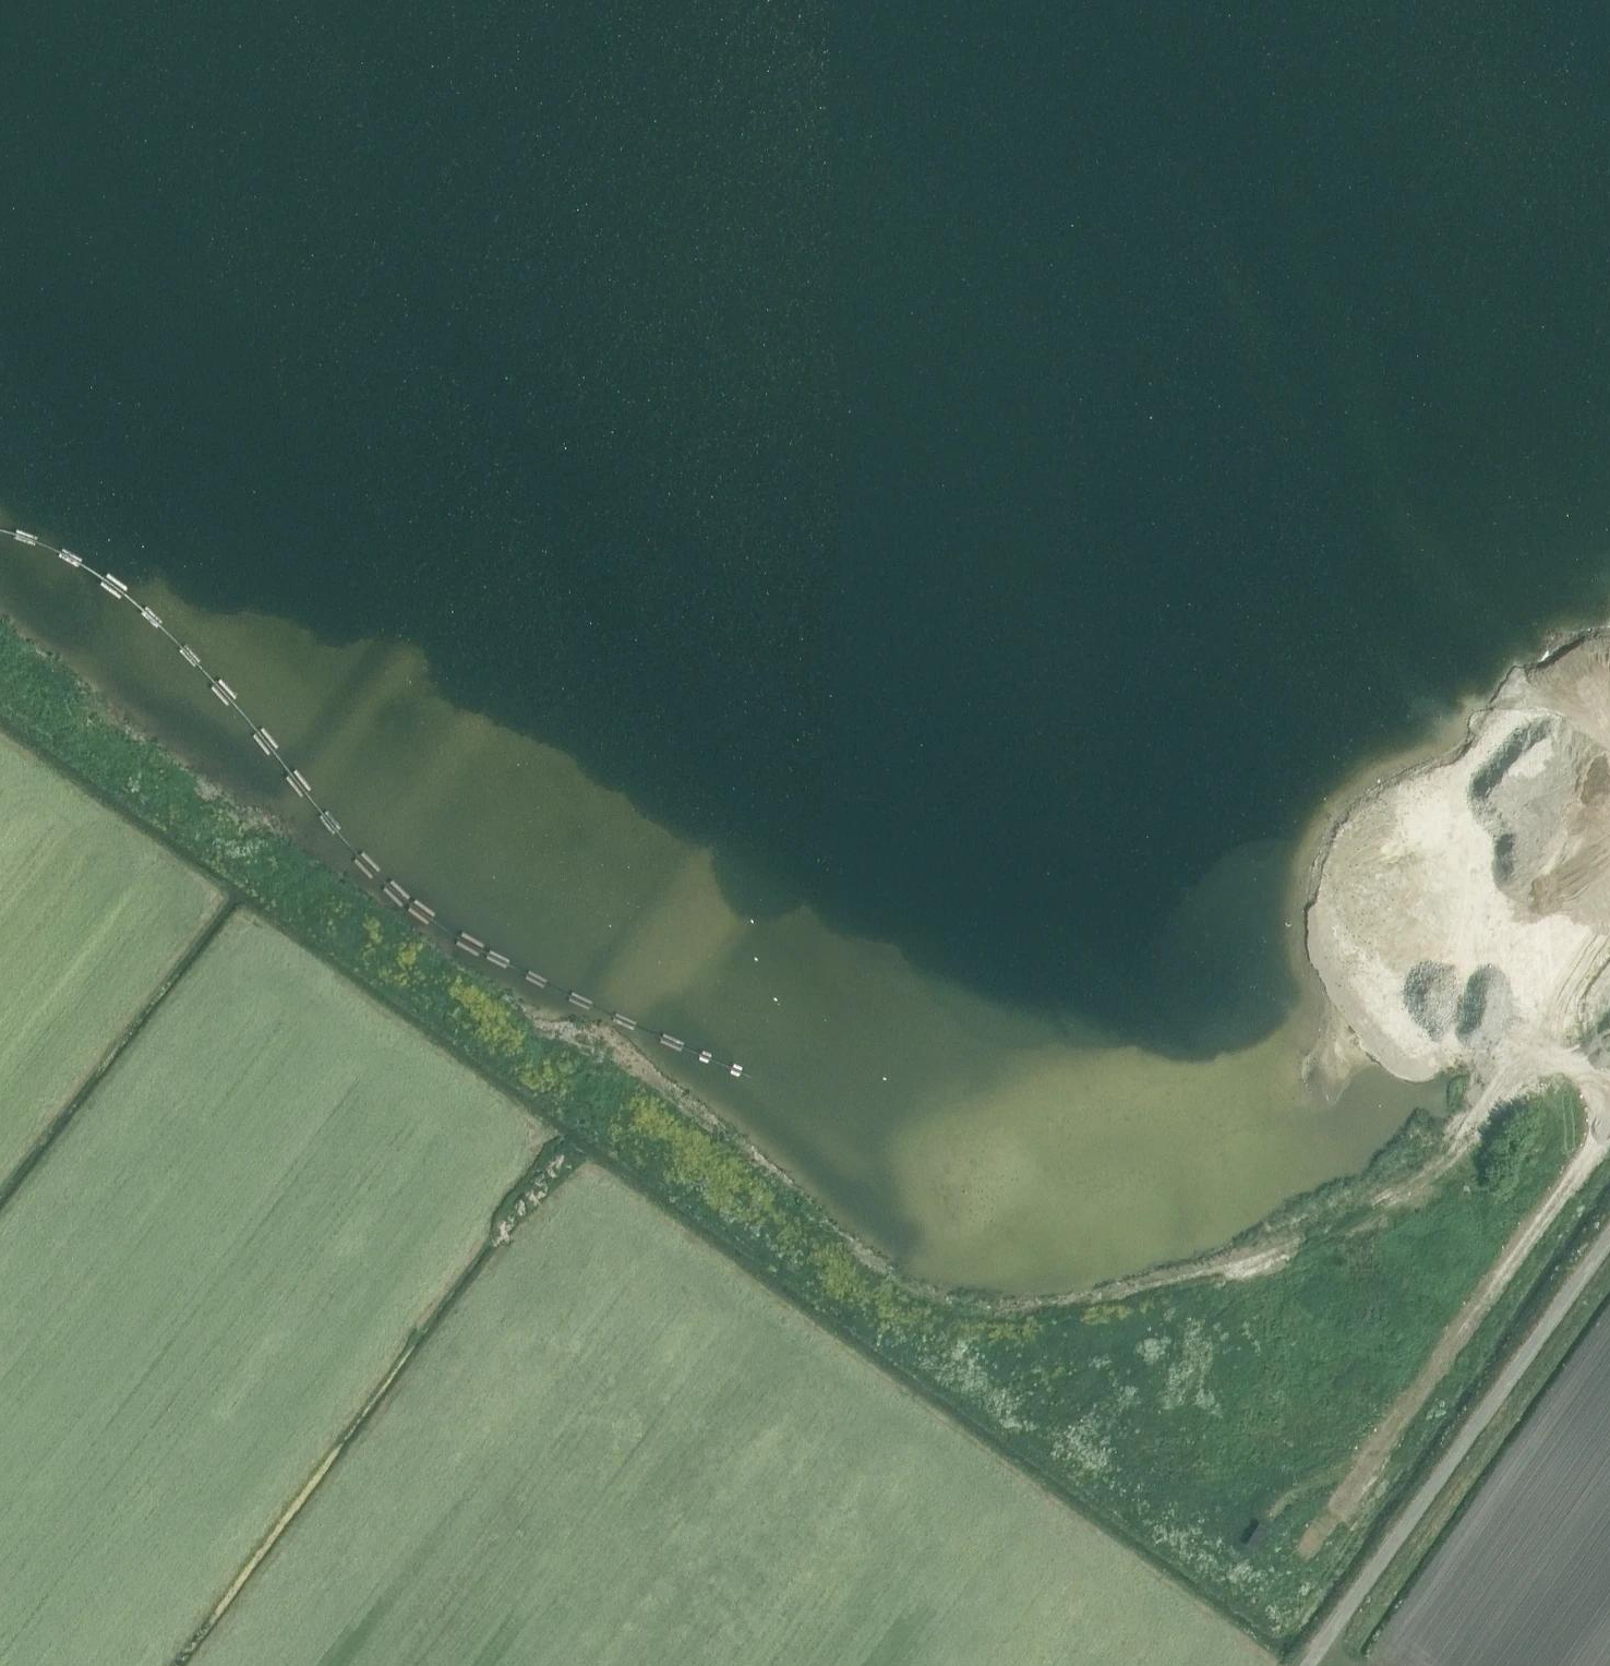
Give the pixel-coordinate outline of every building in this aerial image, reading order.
[(1241,1539),(1250,1546),(1266,1527),(1256,1519),(1241,1539)]
